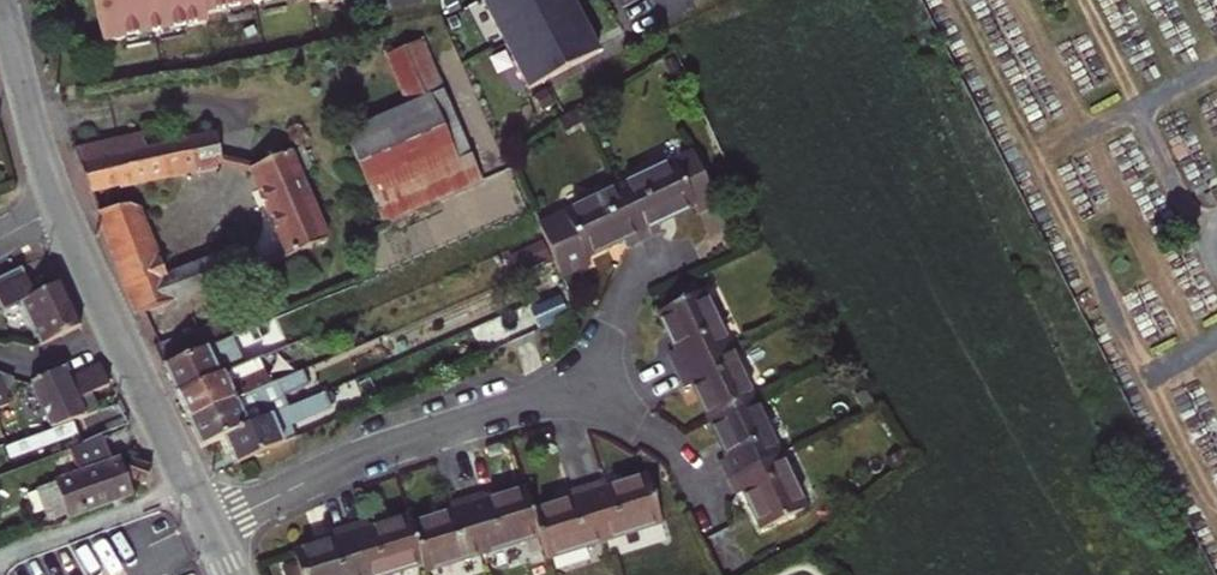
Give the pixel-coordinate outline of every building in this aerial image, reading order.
[(103,41),(209,19),(207,11),(263,0),(95,0),(103,41)] [(529,87),(599,50),(573,0),(483,0),(529,87)] [(386,53),(409,105),(431,95),(469,183),(482,178),(420,38),(386,53)] [(431,95),(409,105),(346,132),(383,221),(469,183),(431,95)] [(223,162),(222,159),(216,134),(146,148),(142,133),(77,147),(92,189),(223,162)] [(304,143),(251,166),(278,229),(288,255),(326,239),(298,174),(314,167),(304,143)] [(618,186),(642,238),(659,230),(657,222),(692,204),(696,211),(717,201),(693,151),(618,186)] [(618,186),(537,225),(543,239),(561,276),(589,263),(586,255),(622,238),(627,245),(642,238),(618,186)] [(137,206),(100,210),(140,313),(225,281),(214,255),(165,276),(137,206)] [(214,255),(225,281),(288,255),(278,229),(214,255)] [(82,326),(61,282),(34,294),(21,265),(0,275),(0,304),(3,312),(20,304),(39,346),(82,326)] [(671,353),(678,369),(729,344),(703,289),(661,309),(679,348),(671,353)] [(155,346),(164,365),(223,339),(215,321),(155,346)] [(164,365),(178,393),(260,356),(293,343),(286,323),(254,337),(250,327),(223,339),(164,365)] [(755,399),(729,344),(678,369),(687,386),(695,382),(714,420),(755,399)] [(178,393),(190,419),(270,382),(260,356),(178,393)] [(63,368),(29,385),(51,429),(99,412),(91,395),(111,385),(101,364),(68,379),(63,368)] [(202,445),(224,435),(247,423),(244,415),(309,386),(301,369),(270,382),(190,419),(202,445)] [(8,404),(5,397),(12,378),(0,374),(0,407),(8,404)] [(224,435),(236,461),(285,440),(279,427),(331,405),(325,390),(247,423),(224,435)] [(723,461),(731,478),(781,454),(755,399),(714,420),(731,456),(723,461)] [(101,435),(68,447),(77,473),(37,487),(48,520),(132,493),(126,477),(118,458),(110,461),(101,435)] [(807,507),(781,454),(731,478),(737,493),(747,491),(764,527),(807,507)] [(147,467),(131,461),(130,464),(125,468),(126,477),(143,482),(147,467)] [(607,479),(590,485),(606,538),(662,520),(649,475),(609,488),(607,479)] [(606,538),(590,485),(572,490),(574,498),(535,511),(541,533),(548,557),(606,538)] [(467,496),(484,551),(541,533),(535,511),(527,488),(488,500),(485,491),(467,496)] [(484,551),(467,496),(450,501),(452,511),(413,522),(424,559),(427,569),(484,551)] [(365,574),(373,574),(424,559),(413,522),(410,514),(370,526),(367,519),(350,524),(365,574)] [(350,524),(330,531),(332,538),(294,550),(302,574),(365,574),(350,524)] [(658,539),(655,527),(610,537),(613,549),(658,539)]
